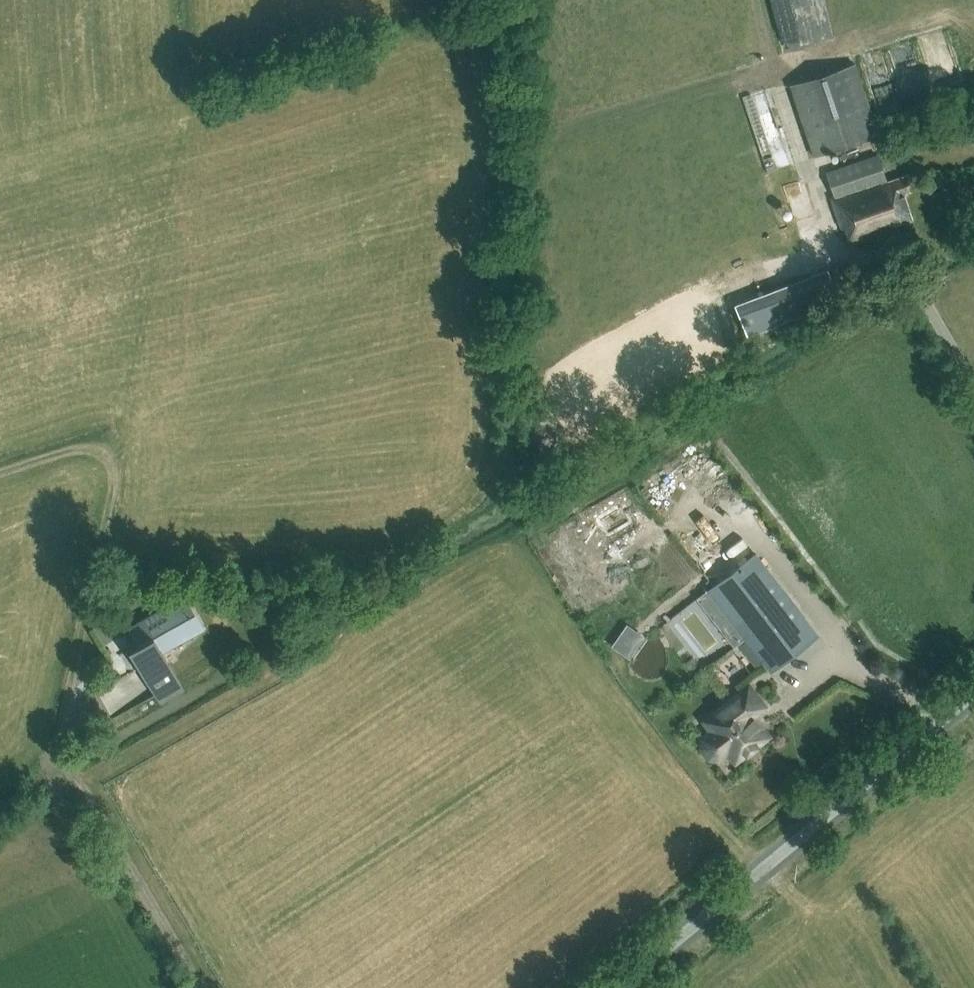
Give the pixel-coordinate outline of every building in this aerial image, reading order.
[(855,62),(789,84),(813,156),(879,134),(855,62)] [(835,195),(831,196),(841,228),(845,227),(850,243),(892,229),(891,225),(912,219),(903,192),(911,190),(907,175),(887,181),(879,155),(827,172),(835,195)] [(838,288),(850,284),(843,265),(831,270),(838,288)] [(828,268),(772,290),(784,321),(840,299),(828,268)] [(770,670),(818,634),(756,554),(708,591),(770,670)] [(129,648),(161,705),(185,691),(160,647),(199,625),(185,601),(134,629),(141,641),(129,648)] [(626,624),(611,645),(620,651),(635,630),(626,624)] [(111,709),(147,688),(134,667),(99,688),(111,709)] [(715,729),(703,738),(702,746),(710,756),(717,757),(730,747),(738,756),(735,759),(735,760),(767,735),(751,714),(762,706),(748,687),(705,720),(706,721),(708,720),(715,729)]
